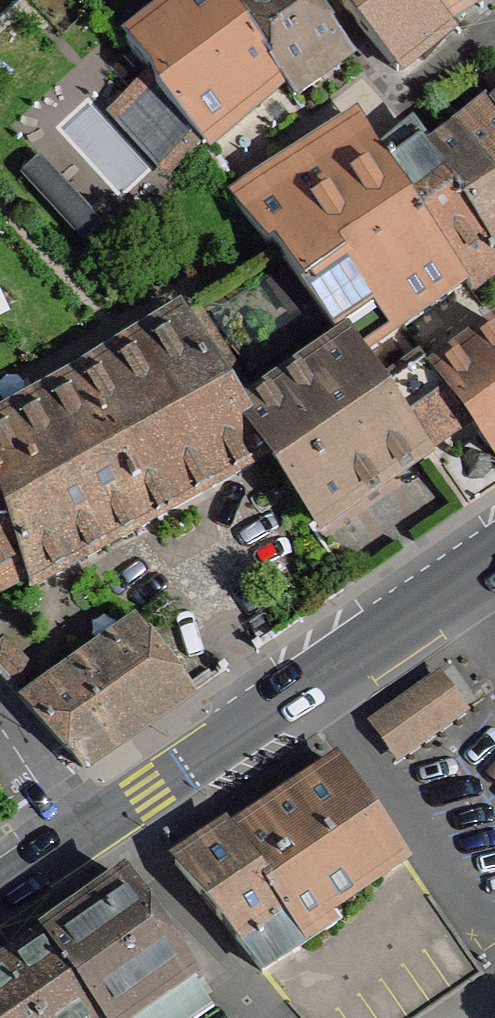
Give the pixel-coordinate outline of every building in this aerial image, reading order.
[(234,7),(229,0),(183,0),(127,44),(150,72),(155,91),(187,128),(202,148),(281,80),(234,7)] [(281,80),(285,86),(343,46),(309,0),(244,0),(234,7),(281,80)] [(429,0),(341,0),(398,71),(450,25),(443,16),(429,0)] [(443,16),(465,0),(429,0),(443,16)] [(115,108),(157,155),(187,128),(155,91),(150,72),(115,108)] [(494,105),(453,140),(494,191),(494,105)] [(350,143),(369,131),(360,118),(341,131),(350,143)] [(202,148),(187,128),(157,155),(173,172),(202,148)] [(352,269),(424,217),(386,162),(382,156),(369,131),(350,143),(289,182),(346,260),(352,269)] [(421,136),(386,162),(424,217),(460,191),(432,152),(421,136)] [(494,243),(494,191),(453,140),(432,152),(460,191),(492,235),(494,243)] [(308,287),(346,260),(289,182),(241,212),(265,244),(277,245),(308,287)] [(460,191),(424,217),(469,282),(494,262),(494,243),(492,235),(460,191)] [(352,269),(398,333),(469,282),(424,217),(352,269)] [(345,345),(357,361),(398,333),(352,269),(346,260),(308,287),(305,289),(326,318),(345,345)] [(171,347),(192,334),(180,313),(160,325),(171,347)] [(272,456),(246,416),(192,334),(171,347),(92,397),(81,404),(153,521),(272,456)] [(437,381),(494,456),(494,338),(437,381)] [(321,529),(427,456),(382,395),(357,361),(345,345),(246,416),(272,456),(321,529)] [(424,367),(382,395),(427,456),(467,428),(424,367)] [(153,521),(81,404),(92,397),(77,377),(0,420),(0,500),(24,566),(33,590),(153,521)] [(24,566),(0,500),(0,579),(24,566)] [(138,626),(95,656),(150,723),(193,694),(138,626)] [(33,669),(6,641),(0,647),(0,678),(13,691),(33,669)] [(95,656),(25,705),(84,769),(150,723),(95,656)] [(439,673),(370,722),(396,759),(465,711),(439,673)] [(407,859),(348,774),(242,845),(230,829),(175,865),(263,973),(338,925),(331,912),(407,859)] [(101,1017),(139,1017),(195,979),(125,879),(45,937),(101,1017)] [(45,937),(0,968),(0,1017),(101,1017),(45,937)] [(139,1017),(198,1017),(214,1007),(195,979),(139,1017)]
